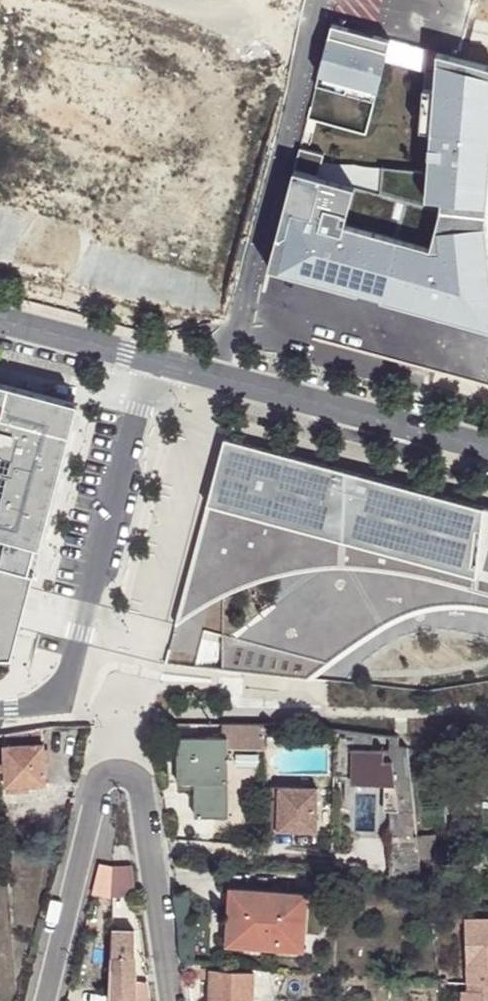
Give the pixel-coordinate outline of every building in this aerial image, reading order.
[(38,213),(64,212),(64,200),(38,201),(38,213)] [(64,268),(87,272),(92,241),(69,238),(64,268)] [(101,279),(167,279),(167,251),(100,251),(101,279)] [(0,383),(0,663),(8,663),(77,402),(0,383)] [(175,625),(225,593),(257,581),(319,566),(228,637),(221,671),(309,680),(344,651),(398,618),(444,603),(477,606),(487,609),(487,507),(224,438),(175,625)] [(222,724),(222,738),(227,737),(226,748),(264,749),(264,724),(222,724)] [(43,727),(4,733),(4,746),(44,744),(43,727)] [(346,772),(346,735),(333,735),(333,772),(346,772)] [(194,783),(195,817),(227,817),(226,748),(227,737),(222,738),(177,738),(177,783),(194,783)] [(44,744),(4,746),(7,786),(8,785),(27,784),(46,784),(45,761),(44,747),(44,744)] [(415,746),(408,748),(409,755),(416,754),(416,753),(416,748),(415,746)] [(313,792),(262,791),(261,831),(312,832),(313,792)] [(487,828),(487,801),(478,802),(479,809),(482,810),(484,828),(487,828)] [(436,834),(417,836),(419,860),(437,860),(437,848),(428,850),(427,840),(436,839),(436,834)] [(104,865),(96,894),(111,898),(113,868),(104,865)] [(135,895),(131,865),(115,868),(114,896),(135,895)] [(226,891),(234,891),(230,942),(223,942),(223,945),(304,949),(304,947),(296,946),(298,894),(307,894),(307,892),(226,888),(226,891)] [(460,919),(460,910),(451,910),(451,924),(456,924),(460,919)] [(465,920),(465,984),(487,983),(487,920),(465,920)] [(113,927),(109,1000),(117,1000),(149,1000),(146,979),(132,979),(133,928),(113,927)] [(252,958),(252,968),(268,970),(268,959),(252,958)] [(268,970),(252,968),(252,973),(251,980),(268,981),(268,970)] [(252,973),(210,971),(209,1000),(251,1000),(251,980),(252,973)] [(446,984),(438,983),(439,994),(448,994),(446,984)] [(465,984),(466,991),(460,992),(460,1000),(487,1000),(487,983),(465,984)]
